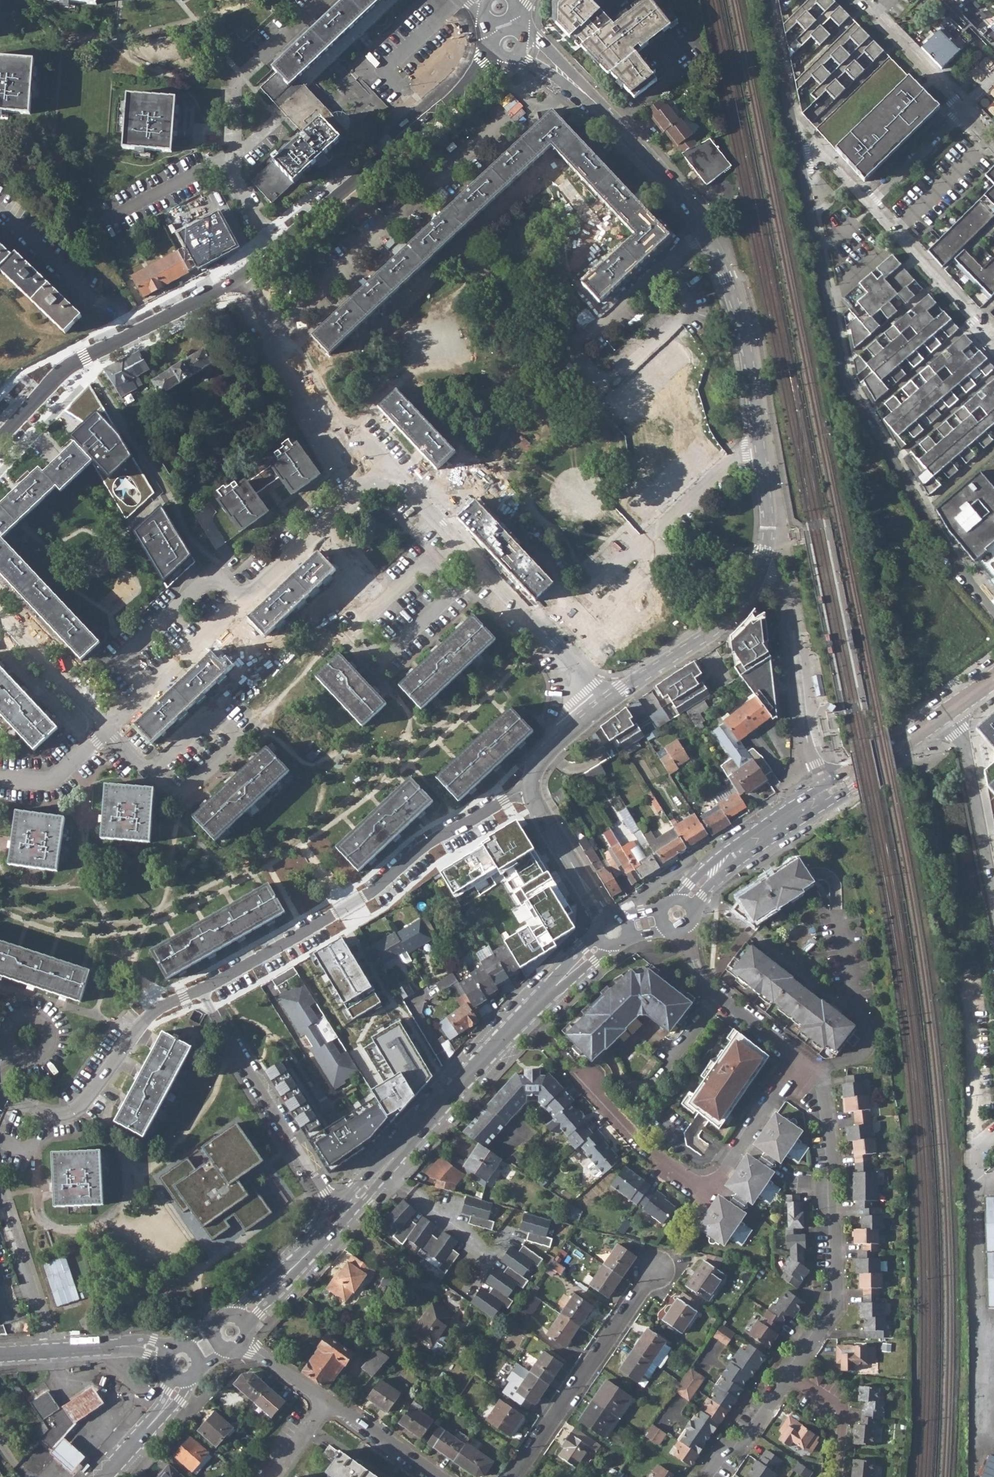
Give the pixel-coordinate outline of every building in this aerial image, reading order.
[(272,69),(276,73),(260,89),(273,102),(297,80),(381,0),(346,0),(272,69)] [(589,0),(560,0),(554,10),(554,19),(576,42),(578,40),(634,98),(656,80),(635,53),(676,20),(668,10),(664,13),(653,0),(638,0),(610,23),(590,1),(589,0)] [(783,24),(785,34),(797,22),(805,31),(796,41),(801,46),(811,37),(820,46),(830,36),(821,27),(830,18),(839,27),(850,17),(833,0),(808,0),(783,24)] [(954,11),(965,0),(942,0),(954,11)] [(972,39),(952,19),(921,49),(942,69),(972,39)] [(854,81),(865,71),(855,61),(864,53),(873,62),(884,51),(855,22),(795,81),(797,90),(812,76),(820,85),(810,94),(816,100),(826,91),(835,100),(845,90),(836,80),(845,72),(854,81)] [(987,32),(984,28),(980,32),(983,35),(980,39),(982,40),(993,53),(993,25),(987,32)] [(993,64),(993,63),(980,49),(972,57),(977,61),(967,71),(977,81),(993,64)] [(889,57),(816,129),(850,166),(861,178),(936,105),(915,83),(889,57)] [(0,58),(0,111),(30,114),(34,60),(0,58)] [(426,85),(434,78),(431,75),(424,82),(426,85)] [(301,84),(297,80),(273,102),(277,106),(279,108),(303,86),(301,84)] [(486,82),(478,88),(481,91),(489,85),(486,82)] [(272,203),(301,176),(306,182),(322,167),(352,139),(334,119),(303,86),(279,108),(304,135),(279,158),(277,156),(251,180),(272,203)] [(173,139),(176,98),(127,95),(123,148),(172,152),(173,139)] [(665,105),(660,99),(657,101),(645,111),(661,132),(662,131),(678,119),(666,104),(665,105)] [(861,178),(865,182),(940,108),(936,105),(861,178)] [(521,142),(312,337),(329,356),(537,161),(552,148),(634,236),(582,285),(598,304),(670,237),(553,112),(547,113),(547,117),(521,142)] [(678,119),(662,131),(679,153),(696,144),(689,135),(691,134),(679,118),(678,119)] [(696,144),(679,153),(704,185),(730,165),(708,138),(696,144)] [(985,176),(993,186),(993,167),(985,176)] [(928,250),(942,267),(950,259),(954,263),(974,283),(989,299),(993,295),(993,187),(990,190),(981,199),(970,210),(958,222),(946,233),(933,246),(928,250)] [(220,216),(181,236),(198,269),(231,251),(233,242),(220,216)] [(0,245),(0,271),(65,333),(81,316),(16,254),(13,256),(0,245)] [(178,252),(132,276),(144,298),(189,273),(178,252)] [(893,257),(841,301),(852,307),(844,314),(850,343),(852,342),(855,348),(868,337),(890,318),(897,311),(890,302),(898,295),(906,304),(915,297),(907,287),(915,280),(893,257)] [(873,343),(867,348),(875,357),(866,364),(859,355),(853,360),(857,377),(873,403),(886,392),(889,389),(881,380),(889,374),(897,383),(901,379),(907,374),(899,365),(907,359),(914,368),(919,364),(924,359),(916,350),(924,344),(932,353),(935,350),(941,345),(933,335),(941,329),(949,338),(954,334),(959,329),(944,312),(935,320),(927,311),(936,303),(929,295),(922,301),(905,316),(895,324),(887,331),(885,333),(892,342),(885,349),(877,340),(873,343)] [(894,396),(890,399),(885,404),(892,413),(883,421),(900,450),(907,445),(899,436),(907,429),(915,438),(919,434),(924,429),(916,421),(924,414),(932,423),(936,419),(941,415),(934,406),(942,399),(949,408),(955,403),(959,399),(951,391),(959,384),(967,393),(970,389),(976,385),(969,376),(978,368),(986,376),(989,373),(993,369),(993,367),(980,351),(970,360),(962,352),(972,343),(965,335),(960,339),(941,355),(933,362),(924,370),(920,374),(927,383),(919,389),(912,380),(906,386),(902,389),(910,398),(902,405),(894,396)] [(673,343),(610,401),(627,420),(690,361),(673,343)] [(146,346),(138,350),(146,366),(154,362),(146,346)] [(154,379),(152,381),(160,395),(211,363),(203,349),(154,379)] [(149,370),(146,366),(138,350),(104,369),(120,398),(137,389),(132,380),(149,370)] [(919,444),(927,453),(919,460),(927,469),(917,478),(928,496),(942,485),(934,476),(942,469),(949,478),(959,470),(951,461),(959,455),(967,463),(976,455),(969,446),(977,439),(984,448),(993,440),(986,431),(993,425),(993,380),(976,395),(967,403),(959,410),(954,414),(962,423),(954,430),(947,421),(942,425),(937,429),(944,438),(937,445),(929,436),(924,440),(919,444)] [(160,395),(157,390),(148,395),(151,401),(160,395)] [(379,408),(438,471),(455,454),(397,391),(379,408)] [(35,423),(42,415),(39,413),(32,420),(35,423)] [(106,481),(124,461),(114,440),(92,416),(68,439),(106,481)] [(233,518),(242,530),(266,513),(257,501),(259,500),(255,494),(279,477),(283,482),(285,481),(293,493),(317,476),(309,464),(310,463),(297,443),(293,446),(288,440),(281,445),(283,447),(274,454),(277,458),(269,463),(270,465),(246,482),(245,480),(237,486),(235,482),(226,489),(224,486),(217,491),(222,497),(218,500),(231,519),(233,518)] [(82,660),(100,643),(100,642),(101,642),(104,644),(107,640),(108,635),(106,631),(101,628),(96,627),(93,629),(94,631),(91,634),(1,539),(56,488),(60,493),(92,464),(75,445),(43,474),(39,470),(0,507),(0,574),(82,660)] [(103,485),(124,520),(154,493),(132,458),(103,485)] [(936,510),(940,517),(993,470),(993,460),(936,510)] [(940,517),(948,530),(949,532),(962,547),(993,586),(993,537),(985,527),(993,519),(993,470),(940,517)] [(536,602),(554,584),(473,497),(454,514),(536,602)] [(158,510),(131,535),(159,583),(186,559),(158,510)] [(379,592),(350,560),(337,572),(320,554),(248,620),(265,639),(332,577),(361,608),(379,592)] [(743,623),(730,636),(731,649),(740,663),(734,667),(740,676),(770,657),(771,657),(763,644),(768,641),(765,612),(755,618),(752,613),(743,623)] [(496,640),(473,616),(398,686),(421,710),(496,640)] [(853,648),(857,647),(854,638),(852,628),(848,629),(853,648)] [(212,655),(135,725),(152,743),(229,673),(212,655)] [(386,705),(340,655),(317,677),(363,727),(386,705)] [(740,676),(755,697),(770,717),(772,720),(775,717),(776,718),(770,657),(740,676)] [(667,695),(679,714),(684,711),(703,699),(710,695),(702,682),(698,684),(694,678),(698,676),(701,674),(694,661),(656,686),(663,698),(667,695)] [(0,666),(0,713),(34,750),(59,728),(0,666)] [(819,675),(812,676),(816,696),(823,694),(819,675)] [(740,708),(755,728),(770,717),(755,697),(740,708)] [(614,737),(622,750),(624,749),(636,741),(644,736),(636,723),(633,725),(629,719),(632,717),(633,720),(634,720),(646,712),(638,699),(600,726),(609,741),(614,737)] [(684,711),(689,718),(707,707),(703,699),(684,711)] [(656,729),(670,720),(662,707),(648,716),(656,729)] [(532,731),(510,708),(436,777),(458,800),(532,731)] [(724,722),(738,741),(755,728),(740,708),(723,721),(724,722)] [(976,730),(993,751),(993,714),(976,730)] [(747,793),(766,780),(764,776),(752,759),(746,752),(738,741),(724,722),(712,731),(732,757),(720,766),(731,784),(736,791),(738,795),(745,790),(747,793)] [(645,736),(651,746),(658,742),(651,731),(645,736)] [(587,737),(595,750),(603,745),(595,732),(587,737)] [(659,759),(669,774),(678,769),(677,767),(689,759),(677,740),(664,748),(668,755),(659,759)] [(639,745),(636,741),(624,749),(626,753),(639,745)] [(193,817),(215,840),(290,771),(267,748),(193,817)] [(752,759),(764,776),(771,770),(761,756),(752,748),(746,752),(752,759)] [(984,770),(993,784),(993,761),(984,770)] [(581,781),(583,784),(604,771),(600,764),(579,777),(581,781)] [(434,802),(411,778),(337,848),(359,872),(434,802)] [(707,789),(715,801),(719,798),(720,793),(714,784),(707,789)] [(726,787),(731,795),(736,791),(731,784),(726,787)] [(154,790),(105,786),(101,838),(150,842),(154,790)] [(550,795),(558,808),(570,801),(562,787),(550,795)] [(715,801),(707,789),(702,792),(712,808),(700,816),(711,835),(730,824),(726,819),(717,804),(715,801)] [(717,804),(726,819),(746,807),(738,795),(736,791),(731,795),(717,804)] [(63,810),(14,807),(10,861),(59,865),(63,810)] [(641,844),(646,841),(642,834),(639,829),(626,807),(619,811),(632,833),(634,832),(641,844)] [(498,834),(445,868),(459,890),(508,858),(531,895),(525,899),(536,917),(542,913),(544,917),(538,922),(535,916),(503,936),(522,966),(558,944),(555,939),(582,922),(567,899),(572,896),(552,864),(548,865),(536,847),(540,844),(521,814),(496,830),(498,834)] [(673,828),(686,848),(706,834),(694,814),(681,822),(683,825),(679,828),(677,825),(673,819),(669,822),(673,828)] [(657,851),(664,862),(686,848),(673,828),(655,839),(661,848),(657,851)] [(646,841),(651,848),(655,846),(647,832),(642,834),(646,841)] [(640,879),(621,847),(618,843),(614,836),(607,840),(611,848),(621,864),(617,866),(607,850),(601,854),(606,861),(612,871),(615,877),(625,871),(627,874),(626,874),(632,884),(640,879)] [(621,847),(640,879),(658,868),(650,855),(645,858),(638,846),(636,847),(631,841),(621,847)] [(621,891),(610,873),(604,868),(602,864),(591,847),(584,851),(611,896),(621,891)] [(607,850),(617,866),(621,864),(611,848),(607,850)] [(777,910),(802,893),(800,891),(813,883),(796,857),(737,896),(741,901),(733,910),(746,920),(748,918),(753,921),(776,907),(777,910)] [(606,861),(602,864),(604,868),(610,873),(612,871),(606,861)] [(180,935),(196,962),(285,912),(269,884),(180,935)] [(420,920),(430,936),(435,934),(425,917),(420,920)] [(420,920),(395,934),(406,951),(407,953),(431,938),(430,936),(420,920)] [(407,953),(406,951),(395,934),(395,933),(370,947),(381,965),(396,957),(401,964),(407,963),(411,961),(407,953)] [(151,951),(167,979),(196,962),(180,935),(151,951)] [(343,938),(305,960),(344,1026),(382,1003),(343,938)] [(92,971),(0,941),(0,975),(81,1002),(92,971)] [(802,989),(745,944),(727,968),(738,976),(736,978),(759,997),(760,996),(772,1004),(772,1003),(803,1027),(800,1032),(823,1050),(826,1046),(837,1054),(846,1044),(853,1049),(859,1040),(852,1036),(856,1031),(811,996),(812,994),(803,987),(802,989)] [(495,955),(509,979),(518,973),(517,971),(520,969),(506,945),(493,953),(495,955)] [(484,967),(495,986),(499,985),(500,987),(510,981),(509,979),(495,955),(482,963),(484,967)] [(277,987),(298,974),(294,966),(272,979),(277,987)] [(589,1007),(563,1033),(576,1046),(573,1049),(581,1057),(584,1054),(593,1063),(606,1050),(607,1051),(614,1044),(612,1043),(618,1037),(620,1038),(626,1031),(625,1030),(638,1017),(647,1017),(669,1034),(677,1024),(680,1027),(687,1018),(683,1015),(695,1000),(680,989),(676,993),(663,983),(666,978),(652,966),(648,971),(644,968),(635,969),(631,972),(630,971),(614,981),(601,994),(603,996),(590,1009),(589,1007)] [(472,977),(486,1000),(496,995),(495,993),(498,991),(495,986),(484,967),(471,975),(472,977)] [(435,984),(440,992),(451,985),(457,981),(452,974),(435,984)] [(464,993),(473,1009),(477,1007),(478,1009),(488,1003),(486,1000),(472,977),(459,985),(464,993)] [(394,986),(402,999),(414,992),(406,979),(394,986)] [(458,997),(464,993),(459,985),(457,981),(451,985),(458,997)] [(344,1080),(359,1071),(346,1051),(340,1055),(331,1041),(338,1037),(324,1015),(318,1019),(309,1005),(316,1002),(303,982),(288,991),(287,989),(276,995),(302,1036),(305,1034),(312,1046),(309,1048),(335,1089),(345,1082),(344,1080)] [(238,1027),(253,1049),(288,1026),(273,1004),(238,1027)] [(439,1023),(450,1038),(469,1026),(469,1027),(478,1021),(466,1004),(439,1023)] [(117,1121),(144,1136),(192,1047),(199,1050),(210,1029),(190,1019),(180,1037),(175,1035),(174,1037),(164,1032),(117,1121)] [(394,1094),(430,1073),(399,1023),(364,1044),(394,1094)] [(763,1066),(768,1058),(746,1041),(745,1043),(735,1036),(686,1105),(718,1130),(727,1117),(723,1115),(759,1063),(763,1066)] [(296,1051),(264,1069),(306,1141),(338,1122),(296,1051)] [(727,1117),(763,1066),(759,1063),(723,1115),(727,1117)] [(525,1077),(519,1077),(516,1074),(462,1133),(479,1145),(484,1148),(526,1102),(526,1096),(538,1096),(538,1102),(553,1119),(569,1105),(574,1101),(548,1073),(544,1077),(539,1077),(539,1071),(525,1071),(525,1077)] [(846,1099),(866,1096),(865,1082),(862,1082),(862,1075),(847,1076),(848,1084),(843,1085),(844,1099),(846,1099)] [(855,1112),(856,1119),(870,1118),(870,1110),(871,1110),(870,1096),(866,1096),(846,1099),(847,1113),(855,1112)] [(391,1125),(374,1101),(338,1122),(306,1141),(328,1176),(358,1155),(391,1125)] [(569,1105),(553,1119),(545,1126),(551,1133),(559,1134),(562,1131),(567,1137),(566,1140),(575,1150),(580,1145),(593,1134),(583,1123),(582,1122),(583,1115),(577,1109),(575,1111),(569,1105)] [(777,1116),(756,1146),(766,1152),(778,1160),(781,1163),(786,1156),(790,1160),(792,1158),(798,1162),(805,1151),(805,1149),(801,1145),(802,1143),(797,1139),(802,1134),(777,1116)] [(854,1141),(872,1139),(870,1118),(856,1119),(857,1126),(847,1127),(848,1141),(854,1141)] [(188,1159),(160,1178),(184,1212),(190,1207),(212,1237),(213,1239),(231,1227),(226,1220),(230,1217),(235,1213),(247,1230),(272,1212),(249,1181),(243,1185),(238,1178),(266,1159),(239,1122),(205,1146),(213,1158),(196,1170),(188,1159)] [(611,1148),(605,1143),(608,1141),(598,1130),(593,1134),(580,1145),(587,1153),(585,1154),(593,1163),(602,1173),(603,1175),(620,1160),(615,1154),(614,1155),(609,1150),(611,1148)] [(854,1141),(856,1164),(870,1162),(870,1154),(877,1154),(875,1139),(872,1139),(854,1141)] [(465,1167),(487,1181),(501,1159),(484,1148),(479,1145),(467,1164),(465,1167)] [(52,1152),(55,1207),(104,1205),(101,1150),(52,1152)] [(758,1164),(770,1172),(772,1169),(776,1169),(775,1164),(778,1160),(766,1152),(763,1156),(759,1156),(760,1161),(758,1164)] [(437,1189),(452,1192),(455,1184),(464,1174),(462,1173),(455,1169),(452,1166),(442,1156),(426,1173),(431,1178),(441,1181),(437,1189)] [(455,1169),(462,1173),(465,1167),(467,1164),(457,1157),(452,1166),(455,1169)] [(770,1172),(758,1164),(748,1157),(728,1187),(737,1193),(750,1201),(753,1204),(757,1198),(762,1201),(764,1199),(770,1203),(778,1190),(772,1186),(774,1184),(769,1181),(773,1174),(770,1172)] [(853,1173),(854,1187),(878,1187),(878,1173),(871,1173),(870,1162),(856,1164),(856,1173),(853,1173)] [(597,1177),(602,1173),(593,1163),(588,1167),(588,1169),(595,1177),(597,1177)] [(611,1184),(637,1204),(639,1202),(649,1188),(651,1186),(625,1166),(611,1184)] [(878,1187),(854,1187),(854,1201),(857,1201),(857,1208),(873,1208),(873,1201),(878,1201),(878,1187)] [(643,1208),(663,1223),(675,1208),(664,1199),(666,1197),(657,1190),(655,1193),(649,1188),(639,1202),(645,1206),(643,1208)] [(750,1201),(737,1193),(735,1197),(731,1197),(731,1202),(729,1205),(741,1213),(743,1211),(748,1210),(747,1205),(750,1201)] [(800,1195),(786,1195),(785,1203),(789,1203),(789,1228),(787,1228),(787,1249),(790,1249),(790,1258),(789,1257),(781,1269),(785,1272),(781,1278),(797,1289),(809,1270),(804,1267),(803,1249),(806,1249),(806,1237),(801,1237),(801,1228),(803,1228),(803,1214),(800,1214),(800,1204),(800,1195)] [(468,1223),(492,1230),(495,1222),(488,1220),(493,1203),(467,1196),(461,1213),(471,1215),(468,1223)] [(985,1197),(988,1307),(993,1307),(993,1196),(985,1197)] [(729,1205),(720,1198),(713,1209),(700,1228),(724,1245),(728,1239),(734,1242),(735,1240),(741,1244),(750,1232),(744,1227),(745,1226),(740,1222),(745,1216),(741,1213),(729,1205)] [(385,1219),(397,1230),(393,1235),(403,1244),(407,1238),(417,1224),(410,1217),(416,1210),(403,1199),(385,1219)] [(565,1216),(580,1220),(583,1208),(568,1204),(565,1216)] [(862,1216),(862,1229),(874,1229),(883,1226),(883,1216),(881,1216),(881,1208),(873,1208),(857,1208),(857,1216),(862,1216)] [(547,1238),(552,1220),(542,1217),(525,1212),(520,1231),(529,1233),(527,1242),(551,1248),(554,1240),(547,1238)] [(407,1238),(421,1248),(417,1253),(425,1258),(428,1253),(439,1239),(432,1234),(437,1226),(423,1215),(417,1224),(407,1238)] [(879,1251),(879,1229),(874,1229),(864,1233),(855,1236),(854,1243),(864,1243),(864,1251),(875,1251),(879,1251)] [(439,1239),(428,1253),(441,1263),(438,1268),(445,1273),(459,1253),(452,1248),(458,1241),(444,1231),(439,1239)] [(524,1277),(534,1263),(538,1267),(544,1260),(524,1246),(520,1253),(512,1247),(501,1261),(509,1267),(524,1277)] [(605,1265),(623,1278),(636,1259),(618,1247),(605,1265)] [(860,1272),(880,1272),(880,1258),(875,1258),(875,1251),(864,1251),(860,1250),(860,1258),(856,1258),(856,1272),(860,1272)] [(376,1269),(354,1253),(343,1268),(337,1277),(335,1275),(327,1286),(346,1300),(353,1290),(355,1291),(367,1274),(370,1276),(376,1269)] [(65,1256),(43,1264),(57,1307),(80,1300),(78,1294),(65,1256)] [(688,1287),(709,1301),(726,1277),(712,1267),(719,1258),(712,1256),(707,1263),(705,1262),(688,1287)] [(554,1259),(548,1270),(561,1277),(567,1266),(554,1259)] [(591,1286),(609,1298),(623,1278),(605,1265),(591,1286)] [(337,1277),(343,1268),(341,1267),(335,1275),(337,1277)] [(494,1288),(509,1298),(518,1285),(523,1289),(529,1281),(524,1277),(509,1267),(504,1274),(496,1268),(486,1282),(494,1288)] [(860,1272),(860,1287),(864,1287),(864,1294),(879,1294),(879,1288),(882,1288),(881,1272),(880,1272),(860,1272)] [(471,1303),(493,1319),(503,1305),(508,1309),(513,1302),(509,1298),(494,1288),(489,1294),(481,1289),(471,1303)] [(85,1291),(78,1294),(80,1300),(87,1297),(85,1291)] [(787,1291),(777,1306),(773,1303),(768,1310),(783,1320),(787,1315),(793,1318),(804,1302),(787,1291)] [(541,1300),(531,1293),(513,1319),(518,1323),(525,1313),(530,1316),(541,1300)] [(562,1314),(580,1327),(594,1307),(576,1294),(562,1314)] [(664,1323),(683,1336),(699,1313),(703,1307),(685,1294),(679,1300),(664,1323)] [(864,1316),(884,1316),(884,1302),(879,1302),(879,1294),(864,1294),(864,1301),(860,1301),(860,1316),(864,1316)] [(414,1332),(434,1346),(441,1335),(454,1317),(433,1303),(414,1332)] [(758,1321),(748,1334),(768,1348),(778,1334),(774,1332),(778,1327),(779,1327),(784,1321),(783,1320),(768,1310),(764,1317),(770,1321),(767,1326),(758,1321)] [(548,1335),(566,1347),(580,1327),(562,1314),(548,1335)] [(860,1337),(884,1337),(884,1329),(885,1329),(885,1316),(884,1316),(864,1316),(864,1329),(860,1329),(860,1337)] [(506,1328),(494,1319),(490,1325),(503,1334),(506,1328)] [(721,1326),(714,1336),(727,1345),(734,1334),(721,1326)] [(634,1350),(653,1363),(666,1344),(668,1341),(649,1329),(634,1350)] [(441,1335),(434,1346),(432,1348),(436,1351),(439,1347),(444,1351),(448,1344),(443,1341),(445,1338),(441,1335)] [(304,1372),(327,1389),(345,1365),(346,1365),(354,1354),(328,1336),(320,1347),(321,1348),(304,1372)] [(658,1366),(661,1368),(669,1357),(668,1354),(672,1348),(666,1344),(653,1363),(658,1366)] [(854,1362),(868,1363),(868,1358),(876,1358),(876,1344),(838,1344),(838,1355),(842,1355),(842,1361),(842,1369),(854,1369),(854,1362)] [(738,1354),(758,1367),(766,1356),(749,1345),(746,1350),(743,1348),(738,1354)] [(363,1368),(373,1377),(390,1358),(379,1350),(369,1361),(363,1368)] [(639,1384),(645,1375),(653,1363),(634,1350),(620,1370),(639,1384)] [(531,1372),(550,1385),(564,1364),(545,1352),(531,1372)] [(742,1388),(750,1375),(752,1377),(758,1367),(738,1354),(737,1353),(716,1383),(717,1384),(737,1398),(743,1389),(742,1388)] [(658,1366),(653,1363),(645,1375),(649,1379),(658,1366)] [(532,1404),(535,1406),(550,1385),(531,1372),(519,1364),(508,1380),(511,1382),(503,1393),(528,1410),(532,1404)] [(815,1366),(808,1376),(819,1384),(826,1373),(815,1366)] [(691,1369),(676,1391),(689,1400),(704,1377),(691,1369)] [(234,1384),(255,1402),(268,1387),(260,1380),(253,1374),(243,1374),(234,1384)] [(368,1398),(388,1412),(401,1394),(381,1380),(368,1398)] [(593,1400),(618,1417),(632,1396),(607,1380),(593,1400)] [(712,1399),(728,1411),(737,1398),(717,1384),(713,1389),(717,1392),(712,1399)] [(95,1385),(64,1406),(77,1424),(107,1403),(95,1385)] [(861,1385),(859,1400),(867,1401),(867,1410),(863,1410),(863,1416),(880,1418),(883,1418),(885,1402),(878,1401),(879,1387),(861,1385)] [(255,1402),(272,1417),(285,1402),(276,1394),(268,1387),(255,1402)] [(66,1436),(77,1424),(64,1406),(62,1407),(51,1390),(32,1402),(44,1422),(49,1429),(41,1438),(52,1451),(66,1436)] [(700,1409),(720,1423),(728,1411),(712,1399),(708,1406),(704,1403),(700,1409)] [(486,1420),(510,1437),(525,1417),(501,1400),(486,1420)] [(579,1421),(604,1437),(618,1417),(593,1400),(579,1421)] [(399,1423),(422,1439),(434,1421),(420,1412),(422,1409),(413,1403),(399,1423)] [(720,1423),(700,1409),(699,1408),(678,1439),(680,1440),(699,1453),(705,1444),(703,1443),(711,1431),(714,1433),(720,1423)] [(199,1431),(217,1446),(233,1428),(216,1413),(205,1425),(199,1431)] [(853,1443),(874,1445),(875,1426),(880,1427),(880,1418),(863,1416),(862,1425),(855,1424),(853,1443)] [(793,1441),(804,1449),(806,1448),(812,1452),(818,1442),(816,1440),(819,1438),(790,1418),(784,1425),(788,1428),(785,1433),(780,1440),(790,1446),(793,1441)] [(44,1422),(34,1429),(41,1438),(49,1429),(44,1422)] [(646,1436),(658,1444),(666,1433),(654,1424),(646,1436)] [(454,1462),(466,1445),(453,1436),(445,1431),(439,1427),(427,1443),(454,1462)] [(559,1456),(576,1467),(587,1450),(595,1455),(601,1445),(575,1427),(570,1434),(562,1445),(565,1448),(559,1456)] [(453,1436),(466,1445),(468,1443),(471,1439),(458,1430),(453,1436)] [(86,1456),(66,1436),(52,1451),(72,1470),(86,1456)] [(174,1456),(192,1472),(209,1453),(191,1437),(181,1448),(174,1456)] [(699,1453),(680,1440),(675,1446),(678,1448),(674,1455),(691,1466),(699,1453)] [(476,1476),(478,1476),(484,1476),(494,1461),(468,1443),(466,1445),(454,1462),(476,1476)] [(333,1476),(378,1476),(362,1466),(364,1463),(359,1459),(357,1462),(342,1451),(341,1453),(329,1445),(322,1454),(334,1463),(327,1473),(333,1476)] [(753,1476),(775,1476),(778,1473),(768,1467),(772,1462),(779,1467),(783,1461),(767,1450),(763,1456),(765,1458),(761,1462),(758,1460),(748,1474),(753,1476)] [(990,1454),(982,1476),(993,1476),(993,1455),(990,1454)] [(851,1476),(872,1476),(874,1461),(853,1459),(851,1476)] [(803,1476),(809,1476),(813,1472),(799,1462),(794,1471),(803,1476)] [(168,1464),(159,1473),(161,1474),(159,1476),(183,1476),(168,1464)] [(673,1474),(658,1464),(654,1470),(657,1473),(654,1476),(671,1476),(673,1474)]
